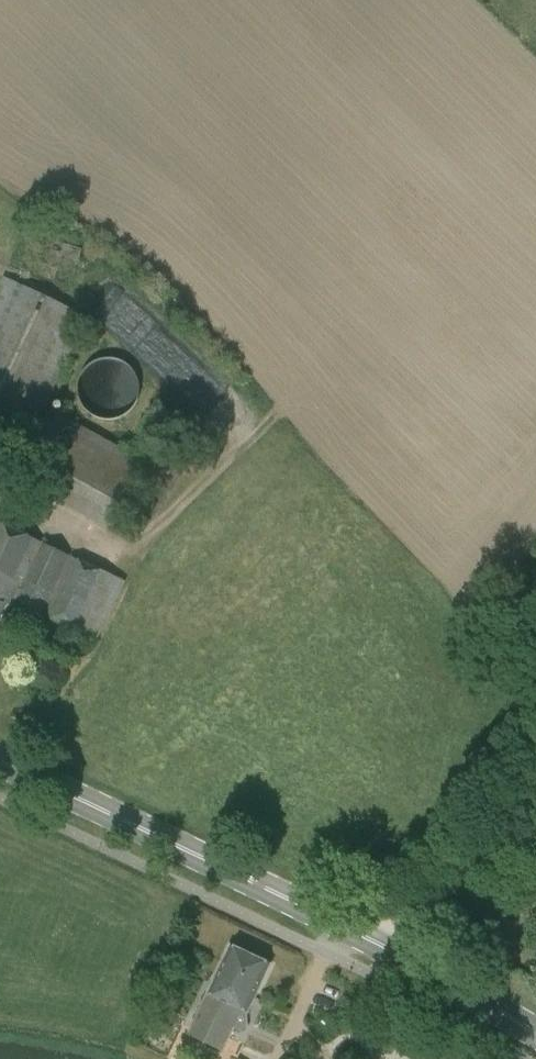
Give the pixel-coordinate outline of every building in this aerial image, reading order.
[(44,266),(56,269),(62,244),(51,241),(44,266)] [(60,256),(79,261),(82,250),(63,245),(60,256)] [(0,285),(0,411),(36,429),(89,318),(4,277),(0,285)] [(86,370),(80,379),(78,390),(81,402),(85,410),(98,419),(114,421),(125,416),(130,412),(137,403),(139,387),(136,376),(125,364),(114,360),(100,361),(86,370)] [(152,467),(88,432),(80,427),(50,411),(18,475),(116,531),(152,467)] [(11,599),(97,640),(125,582),(0,524),(0,622),(11,599)] [(190,1036),(223,1051),(241,1012),(248,1015),(271,966),(231,948),(209,996),(208,995),(190,1036)]
